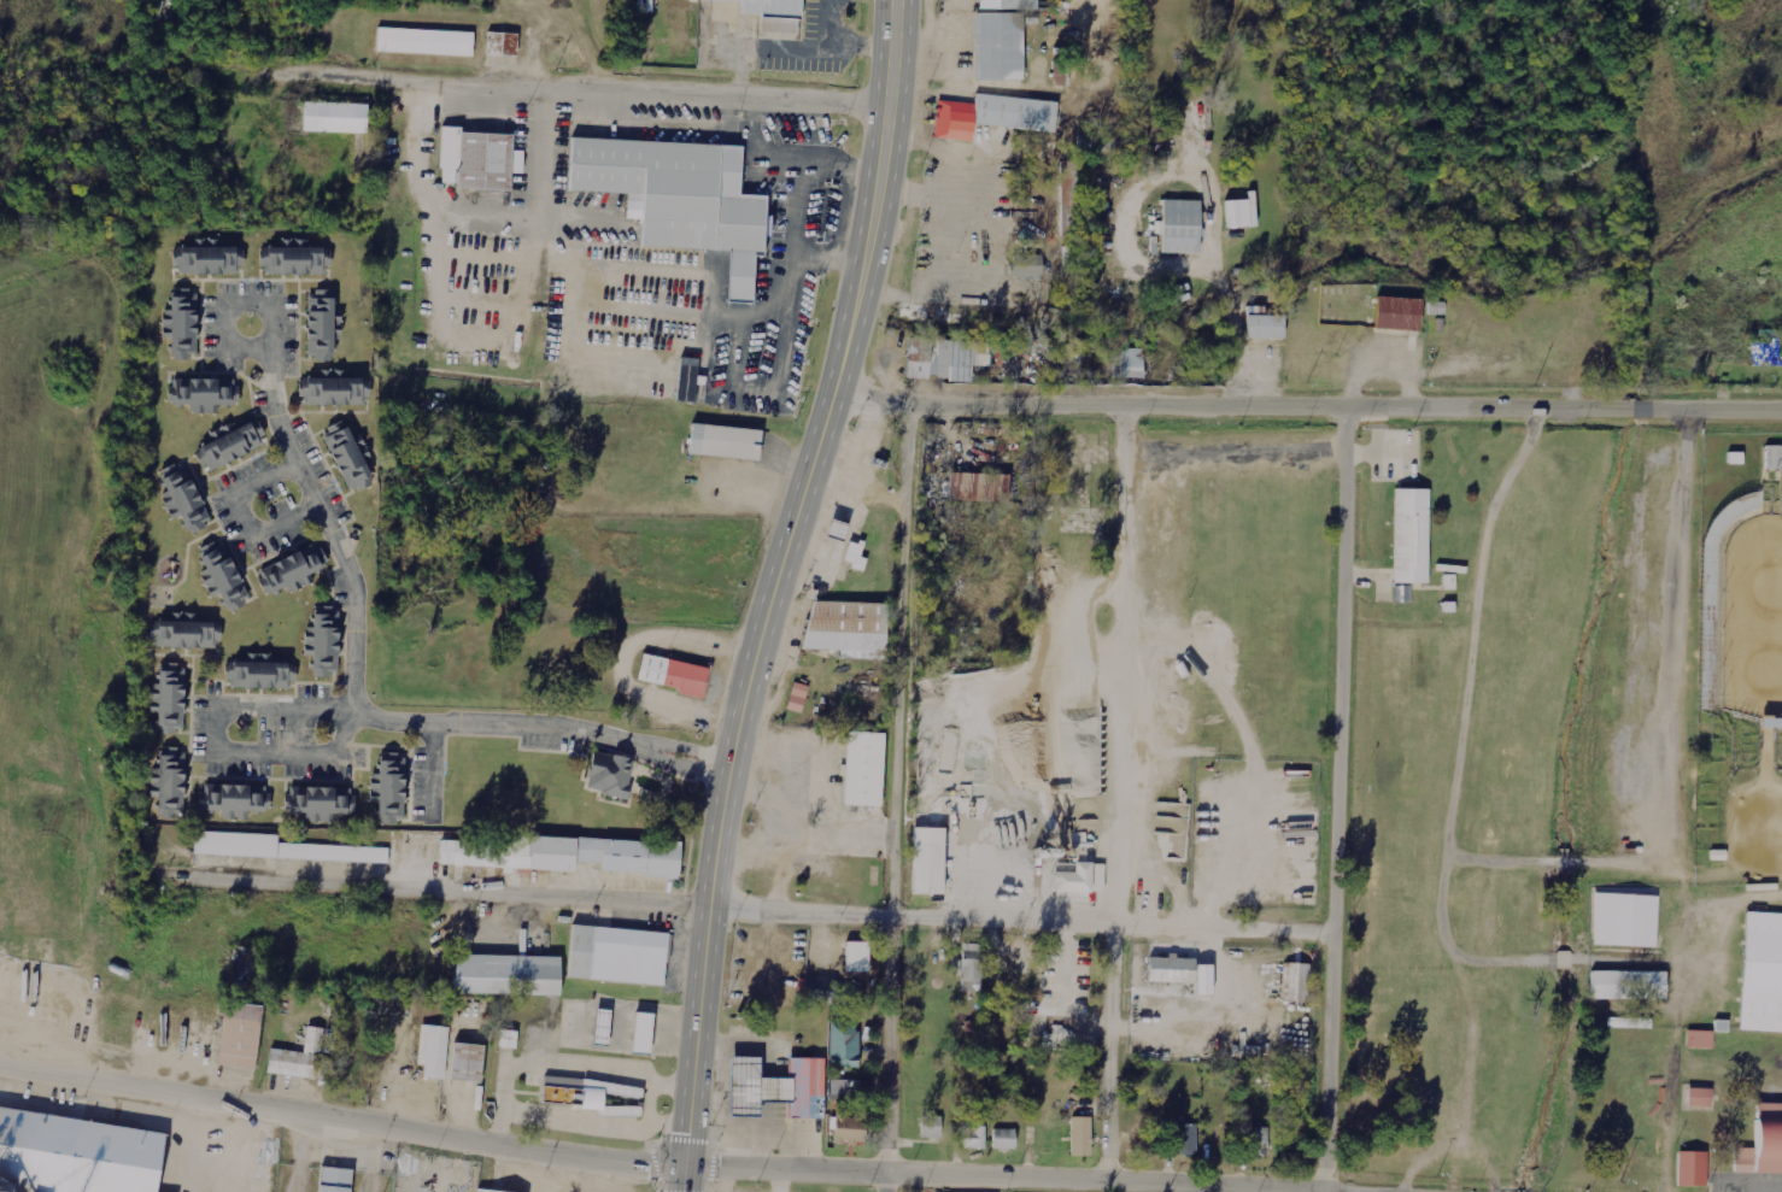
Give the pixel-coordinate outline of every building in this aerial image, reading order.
[(739,4),(738,18),(799,20),(800,0),(682,0),(682,1),(739,4)] [(1036,0),(997,0),(997,11),(1036,11),(1036,0)] [(1021,82),(1021,14),(972,14),(972,82),(1021,82)] [(474,56),(475,32),(378,28),(377,52),(474,56)] [(518,57),(519,34),(487,33),(487,56),(518,57)] [(1053,134),(1055,104),(973,96),(972,106),(936,102),(932,139),(969,142),(972,127),(1053,134)] [(367,104),(301,101),(300,131),(365,134),(367,104)] [(511,192),(512,134),(440,131),(438,189),(511,192)] [(741,147),(569,140),(567,193),(627,195),(626,202),(640,204),(639,248),(728,252),(726,305),(752,306),(755,256),(764,256),(767,199),(739,198),(741,147)] [(1257,227),(1256,199),(1225,200),(1226,228),(1257,227)] [(1160,256),(1200,256),(1200,201),(1160,201),(1160,256)] [(329,276),(329,248),(279,247),(279,248),(259,248),(259,275),(329,276)] [(241,248),(171,248),(171,275),(241,275),(241,248)] [(1012,277),(1042,278),(1043,256),(1013,255),(1012,277)] [(334,293),(306,293),(306,362),(334,362),(334,293)] [(197,295),(171,294),(170,360),(195,362),(197,295)] [(1420,299),(1374,299),(1374,331),(1420,331),(1420,299)] [(1283,316),(1245,316),(1245,341),(1283,341),(1283,316)] [(987,366),(987,340),(905,337),(904,381),(971,383),(971,366),(987,366)] [(1143,378),(1143,348),(1113,348),(1113,378),(1143,378)] [(706,377),(698,377),(699,359),(680,358),(678,403),(696,404),(697,385),(706,386),(706,377)] [(318,376),(318,380),(299,380),(298,405),(368,407),(368,377),(318,376)] [(235,381),(171,380),(171,411),(213,411),(213,406),(235,406),(235,381)] [(266,448),(254,419),(210,438),(212,444),(194,451),(203,474),(266,448)] [(347,495),(373,485),(346,423),(321,433),(347,495)] [(761,433),(691,424),(687,456),(758,464),(761,433)] [(1766,470),(1781,470),(1781,446),(1766,447),(1766,470)] [(1729,465),(1743,465),(1744,453),(1729,453),(1729,465)] [(170,519),(178,516),(187,536),(211,527),(183,462),(157,474),(165,493),(160,495),(170,519)] [(1007,477),(949,472),(948,499),(1004,504),(1007,477)] [(1700,548),(1696,706),(1722,707),(1725,548),(1729,536),(1736,525),(1748,517),(1760,513),(1762,488),(1739,494),(1719,507),(1706,525),(1700,548)] [(1393,586),(1428,586),(1428,491),(1393,491),(1393,586)] [(197,552),(227,612),(251,601),(221,541),(197,552)] [(265,600),(327,572),(315,546),(253,572),(265,600)] [(883,658),(884,605),(805,604),(804,657),(883,658)] [(312,679),(339,679),(339,610),(312,610),(312,679)] [(158,622),(157,648),(217,651),(218,623),(158,622)] [(641,656),(635,685),(702,699),(708,670),(641,656)] [(227,689),(294,691),(294,660),(227,660),(227,689)] [(157,734),(183,734),(183,667),(157,667),(157,734)] [(787,710),(802,714),(809,687),(794,682),(787,710)] [(881,809),(884,735),(845,734),(843,808),(881,809)] [(157,819),(183,820),(186,751),(160,750),(157,819)] [(625,800),(635,762),(595,751),(584,789),(625,800)] [(377,826),(404,826),(404,756),(377,756),(377,826)] [(198,787),(198,817),(244,818),(244,815),(268,816),(268,788),(198,787)] [(353,791),(283,789),(283,818),(353,820),(353,791)] [(944,830),(913,830),(913,897),(944,897),(944,830)] [(195,857),(389,863),(389,848),(279,844),(279,835),(195,832),(195,857)] [(680,846),(531,836),(531,841),(503,840),(500,869),(575,874),(576,864),(599,867),(599,875),(678,880),(680,846)] [(1105,894),(1105,865),(1074,864),(1074,874),(1053,874),(1053,893),(1105,894)] [(1592,893),(1655,894),(1654,945),(1590,944),(1592,893)] [(1745,910),(1781,912),(1781,1030),(1737,1027),(1745,910)] [(667,935),(570,927),(565,980),(663,988),(667,935)] [(870,943),(846,943),(847,973),(870,973),(870,943)] [(981,993),(983,945),(963,944),(961,992),(981,993)] [(253,982),(254,947),(237,947),(236,965),(236,981),(253,982)] [(456,957),(455,997),(559,998),(561,958),(456,957)] [(1194,984),(1194,960),(1149,959),(1148,983),(1194,984)] [(1284,1003),(1309,1003),(1310,965),(1285,964),(1284,1003)] [(1590,973),(1590,1002),(1665,1002),(1665,973),(1590,973)] [(805,1003),(835,1004),(836,979),(807,978),(805,1003)] [(863,989),(846,989),(845,1005),(862,1005),(863,989)] [(216,1067),(254,1071),(262,1009),(223,1004),(216,1067)] [(605,1046),(610,1009),(596,1006),(591,1044),(605,1046)] [(631,1053),(649,1055),(652,1012),(634,1010),(631,1053)] [(1652,1029),(1653,1019),(1608,1018),(1608,1028),(1652,1029)] [(857,1069),(857,1022),(828,1022),(828,1069),(857,1069)] [(421,1081),(442,1082),(445,1028),(417,1027),(416,1067),(422,1067),(421,1081)] [(317,1081),(323,1030),(304,1028),(301,1055),(268,1051),(265,1075),(317,1081)] [(1714,1050),(1714,1032),(1688,1031),(1687,1049),(1714,1050)] [(480,1086),(485,1049),(453,1045),(449,1082),(480,1086)] [(822,1061),(786,1061),(786,1081),(760,1080),(760,1059),(731,1059),(729,1118),(758,1120),(760,1105),(786,1105),(786,1120),(821,1120),(822,1061)] [(540,1105),(594,1111),(593,1118),(639,1123),(640,1109),(605,1105),(605,1102),(640,1105),(641,1088),(524,1075),(523,1088),(543,1090),(540,1105)] [(831,1095),(860,1096),(860,1080),(832,1080),(831,1095)] [(1686,1111),(1708,1111),(1708,1091),(1686,1091),(1686,1111)] [(865,1142),(866,1119),(847,1119),(847,1102),(836,1101),(836,1118),(830,1117),(830,1129),(835,1129),(835,1142),(865,1142)] [(1753,1105),(1754,1150),(1731,1150),(1731,1176),(1781,1176),(1781,1105),(1753,1105)] [(0,1112),(0,1191),(159,1191),(166,1134),(0,1112)] [(941,1117),(921,1116),(921,1138),(941,1138),(941,1117)] [(1071,1156),(1091,1156),(1092,1117),(1072,1117),(1071,1156)] [(1170,1132),(1170,1153),(1197,1153),(1197,1124),(1178,1124),(1178,1132),(1170,1132)] [(986,1127),(965,1126),(965,1149),(986,1149),(986,1127)] [(1269,1156),(1270,1128),(1251,1127),(1250,1155),(1269,1156)] [(993,1150),(1015,1150),(1016,1129),(993,1129),(993,1150)] [(1708,1152),(1678,1151),(1678,1186),(1707,1186),(1708,1152)] [(317,1169),(316,1191),(349,1191),(351,1172),(317,1169)]
